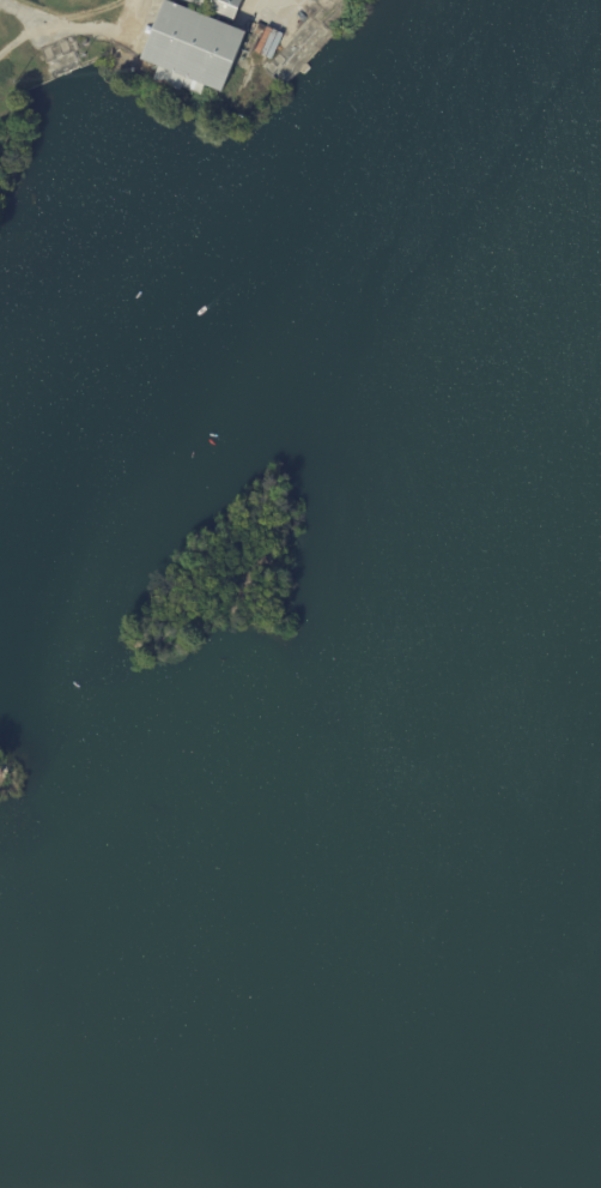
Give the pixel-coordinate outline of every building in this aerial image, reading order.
[(233,28),(248,34),(224,92),(205,85),(201,95),(182,88),(181,91),(153,80),(159,67),(142,60),(166,0),(233,28)] [(235,23),(179,0),(244,0),(235,23)]
